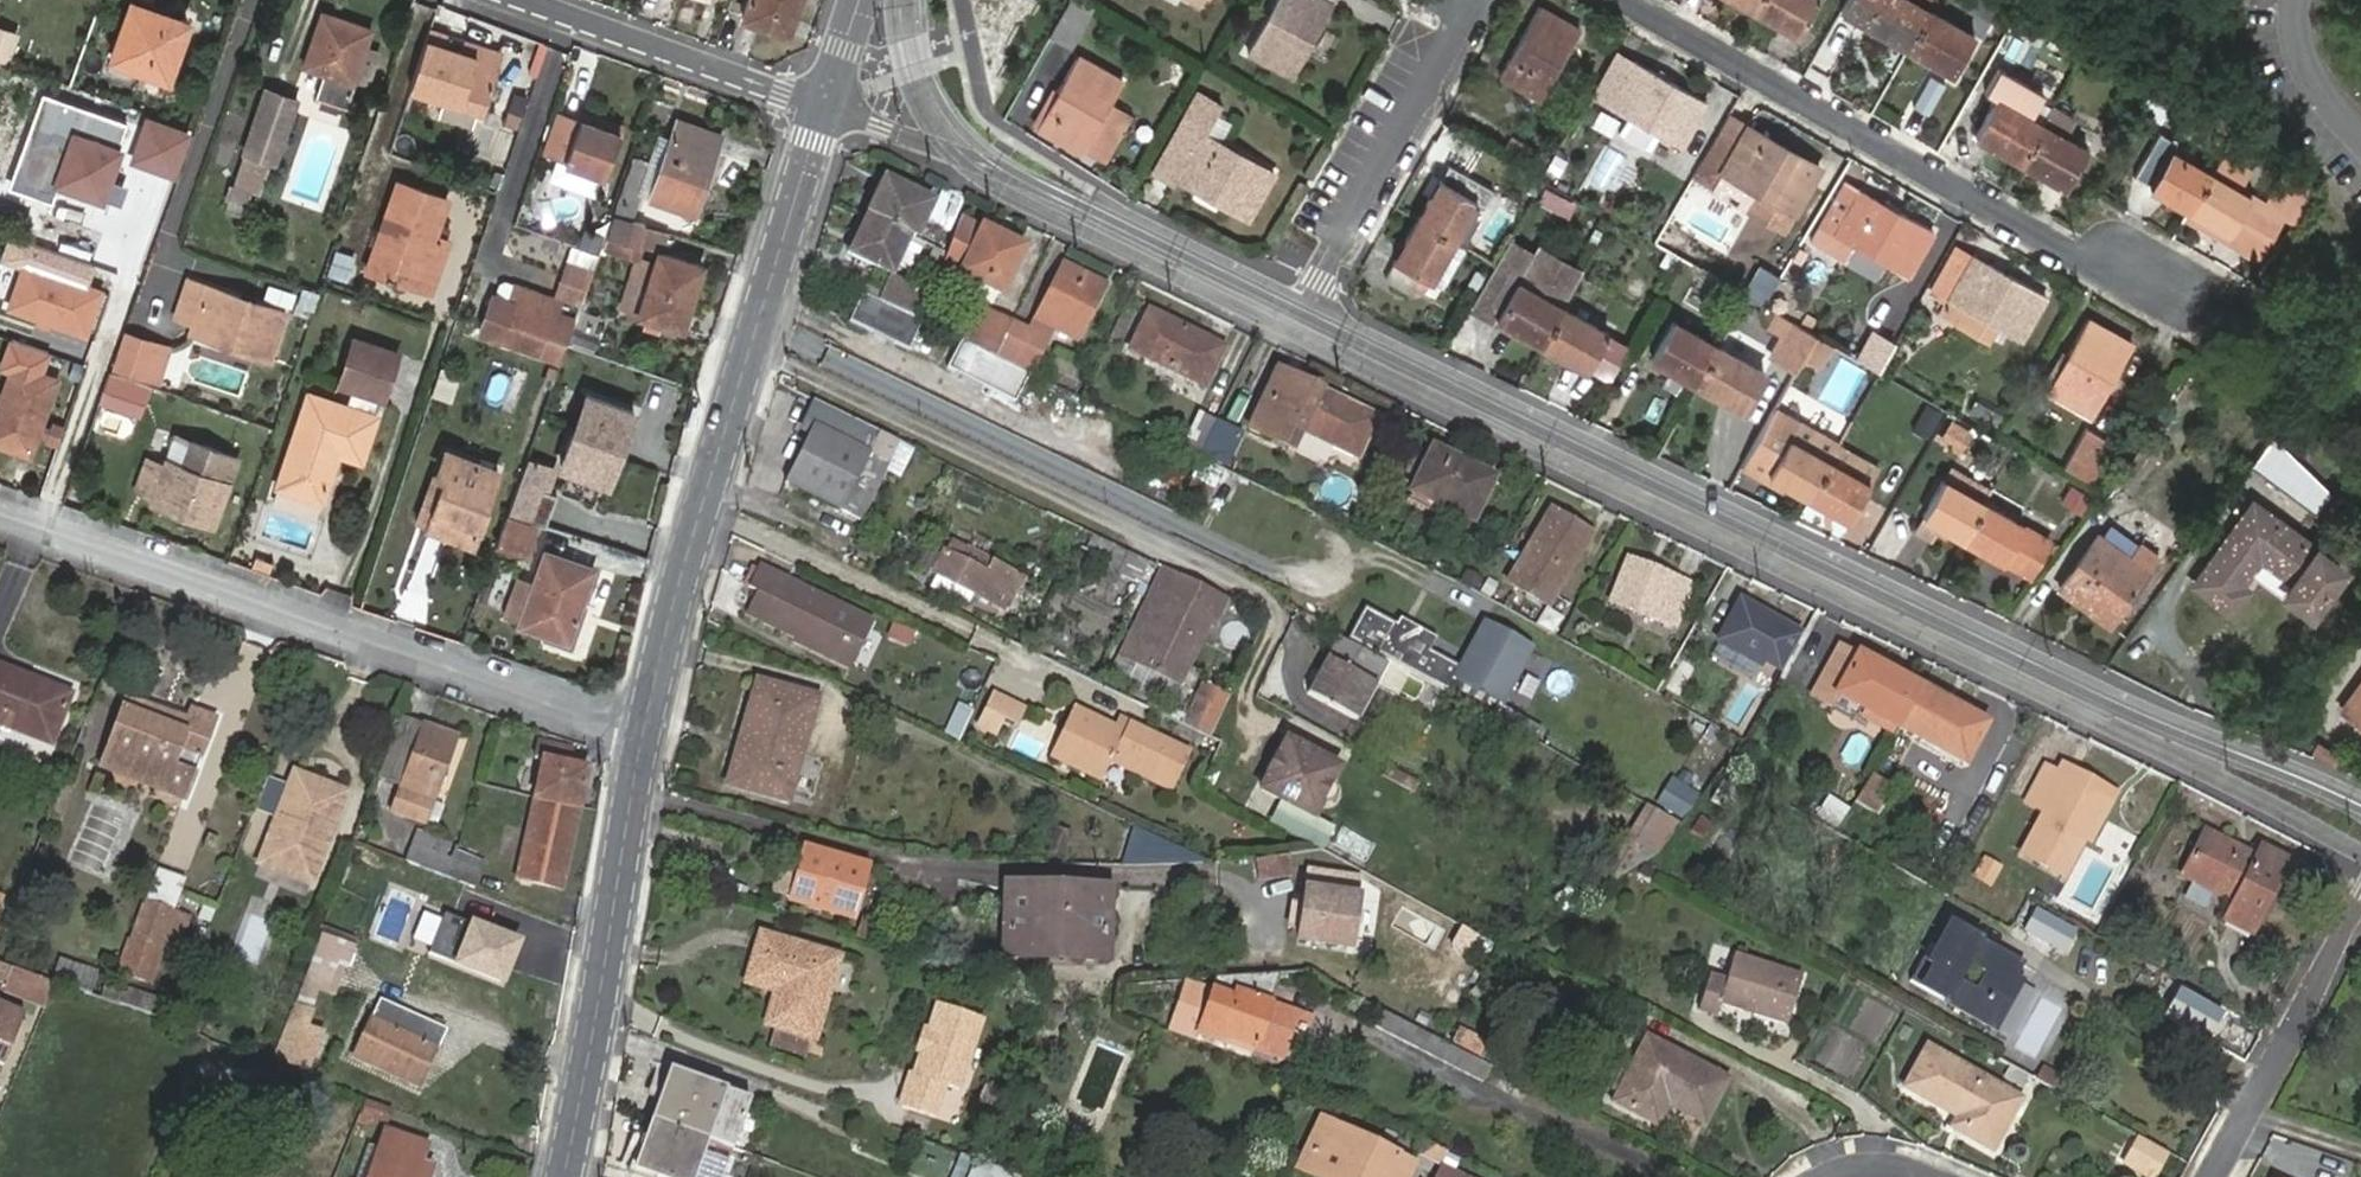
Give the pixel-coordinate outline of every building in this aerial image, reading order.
[(791,17),(797,0),(748,0),(741,18),(776,31),(783,13),(791,17)] [(1052,34),(1072,46),(1096,5),(1087,0),(1071,0),(1052,34)] [(1332,0),(1277,0),(1249,52),(1296,77),(1335,3),(1332,1),(1332,0)] [(1753,8),(1798,33),(1816,0),(1758,0),(1753,8)] [(1930,7),(1918,0),(1843,0),(1840,7),(1907,46),(1930,7)] [(1995,23),(2005,8),(1994,0),(1961,0),(1995,23)] [(165,80),(187,21),(133,1),(111,59),(165,80)] [(1976,32),(1930,7),(1907,46),(1953,72),(1976,32)] [(1540,96),(1578,29),(1543,9),(1503,75),(1540,96)] [(784,34),(791,17),(783,13),(776,31),(784,34)] [(343,104),(351,83),(370,31),(325,14),(307,66),(322,72),(314,94),(343,104)] [(11,64),(21,31),(0,25),(0,60),(11,64)] [(428,33),(409,91),(481,114),(495,70),(441,51),(446,38),(428,33)] [(441,51),(495,70),(500,57),(446,38),(441,51)] [(1622,53),(1616,62),(1627,69),(1634,59),(1622,53)] [(1084,151),(1126,80),(1082,55),(1040,127),(1084,151)] [(1627,69),(1616,62),(1597,95),(1683,144),(1707,101),(1634,59),(1627,69)] [(2022,161),(2045,120),(2033,114),(2044,93),(2000,67),(1987,92),(1996,97),(1976,134),(2022,161)] [(527,105),(533,89),(521,85),(516,102),(527,105)] [(301,100),(268,88),(247,150),(279,161),(301,100)] [(2169,106),(2166,105),(2147,94),(2138,109),(2160,121),(2169,106)] [(82,233),(125,113),(82,97),(45,197),(59,201),(52,222),(82,233)] [(2055,103),(2045,120),(2022,161),(2066,187),(2088,145),(2066,133),(2076,116),(2055,103)] [(1600,111),(1594,127),(1613,134),(1620,118),(1600,111)] [(581,113),(578,120),(619,134),(621,127),(581,113)] [(604,178),(619,134),(578,120),(559,114),(544,156),(604,178)] [(1178,171),(1176,176),(1237,208),(1249,215),(1274,171),(1201,131),(1204,124),(1189,116),(1162,161),(1178,171)] [(1762,190),(1796,209),(1820,167),(1734,117),(1709,159),(1762,190)] [(693,215),(720,135),(676,121),(650,199),(693,215)] [(506,125),(496,158),(506,162),(517,128),(506,125)] [(2191,207),(2211,171),(2172,148),(2176,140),(2162,131),(2138,175),(2191,207)] [(1172,183),(1176,176),(1178,171),(1162,161),(1155,173),(1172,183)] [(1422,221),(1457,243),(1464,230),(1472,234),(1489,206),(1485,203),(1491,190),(1451,167),(1422,221)] [(354,261),(392,274),(408,227),(421,188),(372,171),(345,251),(343,257),(354,261)] [(653,179),(630,171),(626,185),(615,216),(618,216),(638,223),(653,179)] [(2250,193),(2211,171),(2191,207),(2230,229),(2250,193)] [(2311,187),(2286,172),(2270,201),(2294,215),(2311,187)] [(909,235),(914,237),(930,204),(882,181),(867,215),(909,235)] [(230,183),(225,199),(246,206),(252,191),(230,183)] [(1912,274),(1934,233),(1848,183),(1824,224),(1840,233),(1858,243),(1912,274)] [(1538,205),(1570,218),(1578,201),(1546,187),(1538,205)] [(1787,225),(1796,209),(1762,190),(1753,207),(1787,225)] [(2279,211),(2250,193),(2230,229),(2259,246),(2279,211)] [(909,235),(867,215),(848,255),(890,275),(891,272),(906,240),(909,235)] [(639,246),(647,225),(638,223),(618,216),(606,250),(620,255),(625,242),(639,246)] [(1667,218),(1653,242),(1670,251),(1683,227),(1667,218)] [(1021,249),(958,219),(945,253),(941,266),(958,275),(998,294),(1021,249)] [(1451,254),(1457,243),(1422,221),(1390,278),(1411,290),(1416,284),(1427,290),(1426,292),(1434,297),(1457,258),(1451,254)] [(1832,248),(1840,233),(1824,224),(1816,239),(1832,248)] [(408,227),(392,274),(408,279),(424,232),(408,227)] [(1858,243),(1840,233),(1832,248),(1849,258),(1858,243)] [(1472,303),(1542,344),(1564,305),(1584,269),(1539,243),(1533,253),(1509,239),(1472,303)] [(921,246),(906,240),(891,272),(906,279),(921,246)] [(584,302),(601,255),(579,247),(562,294),(584,302)] [(2023,342),(2048,298),(1959,248),(1935,291),(1946,298),(1939,312),(1990,342),(1999,330),(2023,342)] [(343,257),(345,251),(337,249),(329,274),(348,281),(354,261),(343,257)] [(658,249),(652,266),(637,315),(635,318),(683,333),(705,263),(658,249)] [(637,315),(652,266),(635,261),(619,309),(637,315)] [(1007,325),(991,358),(1026,375),(1027,376),(1052,329),(1073,339),(1099,288),(1060,268),(1026,333),(1007,325)] [(86,332),(100,292),(35,269),(20,309),(86,332)] [(891,280),(879,304),(916,322),(929,297),(891,280)] [(225,341),(221,350),(262,365),(281,311),(205,282),(188,327),(225,341)] [(518,282),(512,300),(549,312),(555,295),(518,282)] [(498,341),(511,302),(512,300),(495,294),(481,335),(498,341)] [(879,304),(862,296),(848,325),(906,352),(919,324),(916,322),(879,304)] [(549,312),(512,300),(511,302),(549,315),(549,312)] [(549,315),(511,302),(498,341),(536,353),(549,315)] [(1564,305),(1542,344),(1588,371),(1592,364),(1612,377),(1629,348),(1608,335),(1609,332),(1564,305)] [(974,309),(958,343),(968,347),(985,314),(974,309)] [(985,314),(968,347),(991,358),(1007,325),(985,314)] [(1219,348),(1148,314),(1129,351),(1200,386),(1219,348)] [(552,358),(564,319),(549,315),(536,353),(552,358)] [(1805,356),(1817,335),(1793,321),(1773,356),(1797,370),(1805,356)] [(2090,415),(2132,343),(2092,321),(2050,392),(2090,415)] [(1654,360),(1696,384),(1718,346),(1678,323),(1667,341),(1654,360)] [(603,333),(580,325),(574,342),(596,350),(603,333)] [(185,336),(221,350),(225,341),(188,327),(185,336)] [(143,375),(157,339),(130,329),(116,364),(143,375)] [(1881,371),(1896,345),(1876,334),(1861,359),(1881,371)] [(1832,344),(1817,335),(1805,356),(1821,364),(1832,344)] [(336,389),(345,392),(375,402),(379,403),(395,356),(353,343),(336,389)] [(968,347),(958,343),(943,371),(1012,404),(1026,375),(991,358),(968,347)] [(1718,346),(1696,384),(1742,411),(1765,373),(1718,346)] [(56,381),(14,366),(0,403),(0,445),(30,456),(56,381)] [(452,401),(460,371),(439,366),(431,396),(452,401)] [(1282,423),(1296,430),(1353,457),(1371,421),(1275,373),(1247,431),(1271,444),(1282,423)] [(1075,381),(1064,375),(1060,387),(1071,392),(1075,381)] [(149,391),(115,379),(106,405),(141,418),(149,391)] [(345,392),(339,410),(368,420),(375,402),(345,392)] [(610,485),(634,414),(587,396),(561,468),(610,485)] [(368,420),(339,410),(308,399),(278,490),(321,506),(331,478),(320,474),(325,463),(356,473),(372,421),(368,420)] [(897,442),(811,401),(800,421),(809,427),(784,484),(860,519),(897,442)] [(1777,404),(1744,461),(1771,477),(1810,499),(1830,463),(1792,441),(1804,421),(1777,404)] [(1196,414),(1178,449),(1196,457),(1213,422),(1196,414)] [(1949,417),(1936,441),(1963,455),(1975,431),(1949,417)] [(1841,442),(1804,421),(1792,441),(1830,463),(1841,442)] [(1285,451),(1296,430),(1282,423),(1271,444),(1285,451)] [(2086,479),(2107,443),(2087,432),(2067,468),(2086,479)] [(2333,494),(2273,434),(2250,466),(2318,514),(2333,494)] [(1488,478),(1429,450),(1423,465),(1411,460),(1403,477),(1416,483),(1409,496),(1467,523),(1488,478)] [(472,542),(498,470),(446,452),(438,476),(446,479),(429,527),(472,542)] [(213,523),(228,484),(168,462),(165,467),(149,461),(138,490),(155,497),(153,501),(213,523)] [(1830,463),(1810,499),(1848,521),(1868,485),(1830,463)] [(551,472),(525,464),(506,515),(536,524),(551,472)] [(1987,504),(1993,493),(1952,471),(1947,481),(1987,504)] [(1942,528),(1966,541),(1987,504),(1947,481),(1926,519),(1942,528)] [(2060,498),(2084,512),(2093,497),(2069,482),(2060,498)] [(1987,504),(1966,541),(2026,575),(2047,537),(1987,504)] [(2312,613),(2343,571),(2256,507),(2200,582),(2232,606),(2245,589),(2241,585),(2260,559),(2295,585),(2288,595),(2312,613)] [(1588,535),(1549,510),(1503,580),(1542,606),(1588,535)] [(506,515),(496,544),(525,553),(536,524),(506,515)] [(1942,528),(1926,519),(1919,532),(1935,541),(1942,528)] [(2111,623),(2148,574),(2098,537),(2061,588),(2111,623)] [(938,549),(924,543),(916,561),(930,569),(938,549)] [(933,575),(1000,607),(1015,577),(948,544),(933,575)] [(569,643),(595,570),(545,551),(534,583),(517,578),(504,614),(521,621),(520,624),(569,643)] [(1688,585),(1623,563),(1608,604),(1671,627),(1688,585)] [(837,657),(856,618),(757,570),(748,589),(756,593),(746,613),(837,657)] [(1212,594),(1166,573),(1157,592),(1123,660),(1170,681),(1212,594)] [(1502,585),(1491,580),(1484,592),(1496,598),(1502,585)] [(1139,582),(1107,651),(1123,660),(1157,592),(1139,582)] [(1801,632),(1738,599),(1717,639),(1760,662),(1761,658),(1781,669),(1801,632)] [(1394,619),(1394,621),(1391,626),(1364,612),(1349,639),(1489,716),(1498,701),(1526,650),(1481,626),(1457,668),(1425,650),(1431,640),(1394,619)] [(871,624),(856,618),(837,657),(852,665),(871,624)] [(892,622),(886,637),(909,646),(914,631),(892,622)] [(1344,714),(1374,657),(1338,638),(1309,695),(1344,714)] [(1897,729),(1922,690),(1841,646),(1812,701),(1829,711),(1837,697),(1897,729)] [(1387,664),(1374,657),(1344,714),(1357,722),(1377,684),(1387,664)] [(34,678),(0,664),(0,722),(51,742),(70,692),(45,682),(41,691),(30,687),(34,678)] [(1408,675),(1387,664),(1377,684),(1398,695),(1408,675)] [(45,682),(34,678),(30,687),(41,691),(45,682)] [(816,700),(758,683),(728,784),(787,801),(816,700)] [(2344,710),(2359,722),(2360,719),(2360,687),(2344,710)] [(1982,723),(1922,690),(1897,729),(1959,762),(1982,723)] [(1025,707),(993,691),(976,726),(995,735),(1003,719),(1016,725),(1025,707)] [(149,718),(154,707),(129,697),(105,757),(165,781),(162,790),(187,800),(196,776),(176,768),(185,745),(206,753),(219,718),(195,708),(190,721),(185,733),(149,718)] [(1518,713),(1498,701),(1489,716),(1510,727),(1518,713)] [(973,710),(958,703),(942,735),(957,743),(973,710)] [(190,721),(154,707),(149,718),(185,733),(190,721)] [(1124,741),(1114,736),(1071,714),(1050,759),(1102,784),(1112,764),(1173,794),(1190,758),(1129,728),(1124,741)] [(423,724),(401,716),(377,778),(399,786),(423,724)] [(456,737),(423,724),(399,786),(390,810),(424,822),(456,737)] [(1120,724),(1114,736),(1124,741),(1129,728),(1120,724)] [(1265,738),(1239,788),(1260,800),(1261,797),(1313,825),(1322,810),(1327,800),(1332,791),(1340,776),(1288,747),(1287,749),(1265,738)] [(567,764),(569,749),(538,743),(535,758),(542,759),(520,878),(562,887),(586,768),(567,764)] [(165,781),(105,757),(101,767),(162,790),(165,781)] [(2067,768),(2060,779),(2057,785),(2096,806),(2080,838),(2090,844),(2116,794),(2067,768)] [(2057,785),(2060,779),(2042,769),(2024,803),(2041,811),(2017,854),(2060,877),(2080,838),(2096,806),(2057,785)] [(291,771),(287,783),(309,791),(321,783),(291,771)] [(287,783),(267,775),(255,804),(276,812),(287,783)] [(1685,820),(1701,793),(1670,775),(1654,802),(1685,820)] [(1889,787),(1869,776),(1853,801),(1871,811),(1873,813),(1889,787)] [(309,791),(287,783),(276,812),(257,864),(282,874),(292,866),(314,874),(324,848),(321,847),(324,840),(327,841),(345,792),(321,783),(309,791)] [(1337,805),(1337,802),(1337,800),(1335,794),(1333,792),(1332,791),(1327,800),(1322,810),(1324,811),(1327,811),(1331,810),(1334,809),(1335,807),(1337,805)] [(1853,801),(1840,822),(1852,830),(1857,823),(1863,826),(1871,811),(1853,801)] [(1208,863),(1136,829),(1122,865),(1208,863)] [(405,864),(426,871),(438,876),(449,843),(416,832),(405,864)] [(2253,859),(2202,833),(2180,875),(2234,900),(2223,920),(2248,933),(2284,863),(2258,850),(2253,859)] [(1596,882),(1602,885),(1644,859),(1655,849),(1624,835),(1596,882)] [(849,918),(863,867),(805,850),(792,902),(849,918)] [(1285,875),(1283,854),(1251,858),(1253,878),(1285,875)] [(480,874),(451,863),(446,879),(475,889),(480,874)] [(311,884),(314,874),(292,866),(282,874),(311,884)] [(1357,880),(1309,872),(1306,889),(1303,889),(1295,940),(1348,948),(1356,896),(1354,895),(1357,880)] [(1011,888),(1011,890),(1008,955),(1037,955),(1037,946),(1079,947),(1080,957),(1103,957),(1104,917),(1096,917),(1097,889),(1011,888)] [(1104,917),(1104,894),(1104,889),(1097,889),(1096,917),(1104,917)] [(134,935),(162,947),(176,911),(147,900),(134,935)] [(176,911),(162,947),(177,953),(191,916),(176,911)] [(2068,934),(2032,913),(2023,929),(2059,950),(2068,934)] [(1996,1031),(2025,979),(2017,974),(2024,963),(1952,922),(1928,965),(1935,968),(1923,989),(1996,1031)] [(346,969),(356,944),(324,932),(304,983),(316,988),(333,995),(343,968),(346,969)] [(813,1042),(837,959),(761,935),(746,985),(775,994),(765,1026),(775,1030),(809,1040),(813,1042)] [(1037,946),(1037,955),(1080,957),(1079,947),(1037,946)] [(1708,976),(1699,1011),(1714,1016),(1718,1003),(1784,1023),(1798,976),(1734,956),(1726,981),(1708,976)] [(60,959),(52,981),(55,982),(92,995),(98,971),(60,959)] [(45,1005),(55,982),(52,981),(12,967),(4,988),(45,1005)] [(1214,986),(1196,980),(1181,1019),(1201,1027),(1196,1038),(1220,1047),(1222,1041),(1279,1058),(1292,1021),(1306,1025),(1309,1018),(1271,1005),(1281,975),(1217,979),(1214,986)] [(308,1006),(316,988),(304,983),(297,1002),(308,1006)] [(151,1011),(156,994),(130,986),(124,1003),(151,1011)] [(2177,988),(2161,1016),(2205,1040),(2220,1012),(2177,988)] [(1858,1026),(1884,1034),(1893,1006),(1867,998),(1858,1026)] [(312,1007),(308,1006),(297,1002),(277,1054),(306,1066),(321,1027),(306,1021),(312,1007)] [(366,1062),(385,1004),(382,1003),(358,1058),(366,1062)] [(3,1064),(23,1015),(0,1004),(0,1063),(3,1064)] [(443,1029),(385,1004),(366,1062),(419,1085),(443,1029)] [(981,1022),(937,1005),(909,1075),(906,1074),(893,1107),(928,1120),(941,1087),(954,1093),(981,1022)] [(1490,1067),(1446,1045),(1384,1014),(1378,1026),(1482,1079),(1490,1067)] [(1458,1028),(1452,1044),(1480,1056),(1487,1040),(1458,1028)] [(809,1040),(775,1030),(771,1045),(804,1056),(809,1040)] [(1725,1079),(1645,1040),(1611,1103),(1654,1125),(1665,1107),(1703,1124),(1725,1079)] [(1960,1134),(1989,1149),(2017,1099),(1927,1048),(1903,1088),(1955,1117),(1966,1123),(1960,1134)] [(2020,1085),(2026,1075),(2005,1063),(2000,1074),(2020,1085)] [(703,1141),(729,1150),(747,1100),(668,1072),(650,1122),(703,1141)] [(1949,1127),(1960,1134),(1966,1123),(1955,1117),(1949,1127)] [(1330,1126),(1322,1121),(1296,1174),(1302,1176),(1320,1176),(1308,1171),(1330,1126)] [(729,1150),(703,1141),(650,1122),(634,1169),(656,1176),(719,1176),(729,1150)] [(1330,1126),(1308,1171),(1320,1176),(1410,1176),(1414,1167),(1330,1126)] [(431,1166),(421,1162),(426,1145),(385,1130),(369,1176),(427,1176),(431,1166)] [(2167,1154),(2137,1137),(2122,1164),(2145,1176),(2152,1176),(2167,1154)] [(974,1161),(959,1156),(950,1176),(968,1176),(974,1161)] [(974,1161),(968,1176),(1010,1176),(974,1161)]
